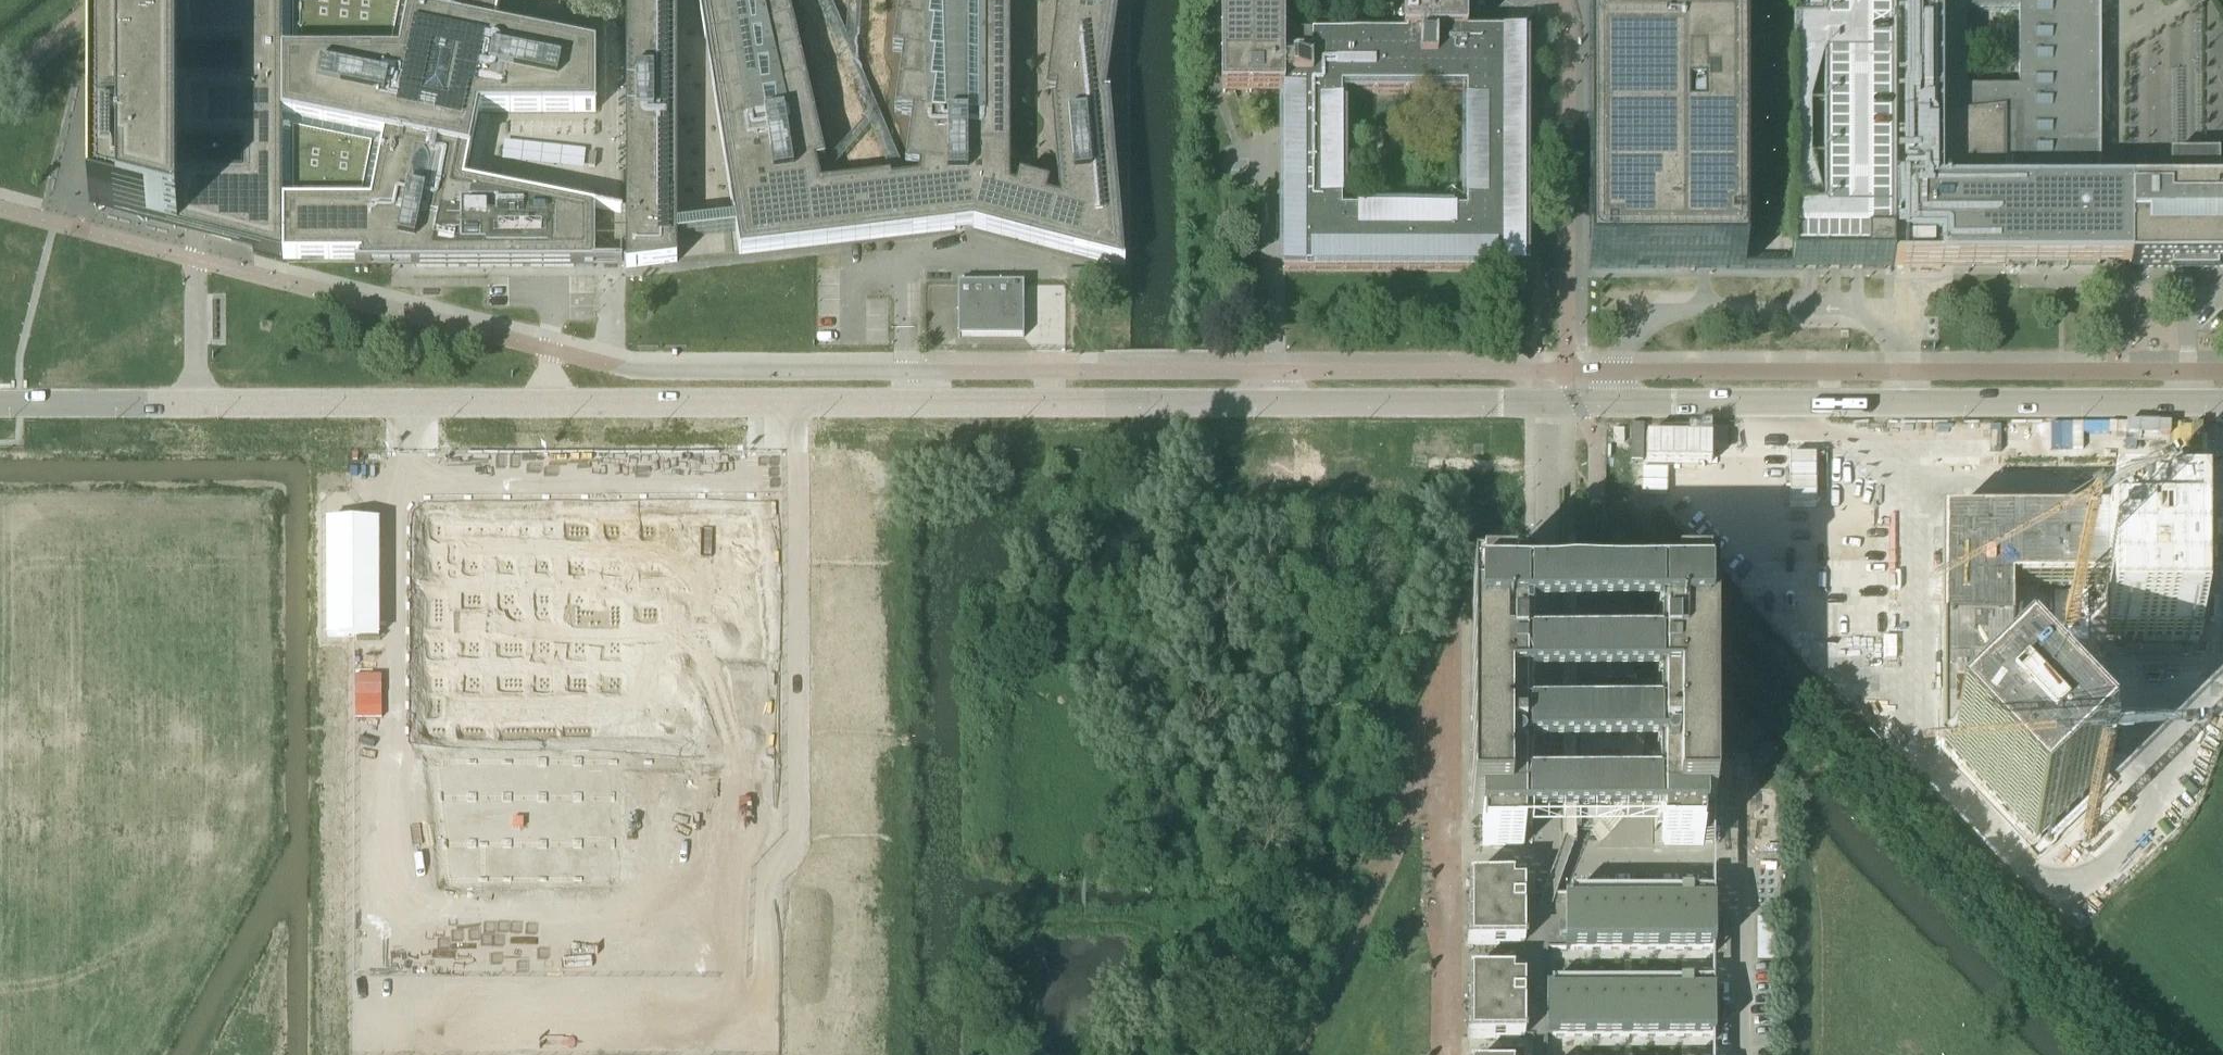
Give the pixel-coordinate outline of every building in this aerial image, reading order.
[(90,208),(89,208),(89,209),(198,237),(252,251),(283,259),(359,259),(358,265),(355,265),(355,268),(595,268),(595,210),(464,184),(478,112),(595,112),(595,93),(596,51),(494,31),(501,0),(411,0),(400,57),(283,57),(283,0),(90,0),(90,208)] [(626,268),(677,262),(677,239),(737,232),(740,253),(973,226),(1123,265),(1108,98),(1103,98),(1117,0),(1057,0),(1044,90),(1057,92),(1055,103),(1049,104),(1059,201),(1048,198),(1051,187),(1020,178),(1017,189),(1011,188),(1011,0),(901,0),(894,54),(904,56),(895,115),(916,118),(909,167),(914,168),(913,177),(894,180),(893,175),(826,184),(821,162),(827,162),(788,0),(698,0),(736,221),(676,228),(676,0),(626,0),(626,268)] [(1745,106),(1745,0),(1632,0),(1632,1),(1632,36),(1632,71),(1632,106),(1745,106)] [(1792,269),(1809,269),(1832,269),(1857,269),(1891,269),(1891,270),(1892,270),(1892,0),(1792,0),(1792,269)] [(2116,192),(2094,192),(2093,0),(1893,0),(1893,269),(1942,269),(2116,269),(2222,269),(2222,191),(2209,191),(2209,172),(2161,173),(2161,192),(2116,192)] [(1589,1),(1589,36),(1632,36),(1632,1),(1589,1)] [(1589,36),(1589,71),(1632,71),(1632,36),(1589,36)] [(1466,38),(1403,37),(1284,37),(1284,95),(1284,127),(1284,152),(1284,234),(1284,272),(1292,272),(1524,272),(1524,90),(1524,69),(1524,38),(1517,38),(1466,38)] [(1589,71),(1589,106),(1632,106),(1632,71),(1589,71)] [(1745,106),(1632,106),(1589,106),(1589,269),(1745,269),(1745,106)] [(1067,279),(1094,280),(1094,270),(1067,270),(1067,279)] [(1024,284),(958,284),(958,337),(1024,337),(1024,284)] [(436,525),(436,541),(436,730),(436,763),(445,883),(614,883),(614,765),(685,765),(685,646),(755,646),(742,525),(436,525)] [(2202,525),(1942,525),(1943,751),(2036,848),(2104,781),(2012,687),(2012,595),(2105,594),(2105,645),(2202,645),(2202,525)] [(1568,609),(1561,609),(1547,609),(1524,609),(1512,609),(1512,594),(1478,594),(1472,594),(1472,624),(1472,815),(1483,815),(1483,831),(1483,846),(1524,846),(1524,831),(1547,831),(1560,831),(1570,831),(1651,831),(1658,831),(1662,831),(1662,846),(1703,846),(1703,845),(1714,844),(1713,815),(1713,711),(1713,664),(1713,649),(1713,638),(1713,628),(1713,593),(1709,593),(1681,593),(1674,593),(1674,600),(1674,609),(1662,609),(1577,609),(1568,609)] [(1528,897),(1524,897),(1524,889),(1514,889),(1514,881),(1476,881),(1470,881),(1470,884),(1470,944),(1467,944),(1467,945),(1524,946),(1524,958),(1524,974),(1470,974),(1470,1037),(1467,1037),(1467,1039),(1524,1039),(1524,1037),(1534,1037),(1538,1037),(1544,1037),(1552,1037),(1713,1037),(1713,1042),(1714,1042),(1714,982),(1713,982),(1713,984),(1550,984),(1548,984),(1547,950),(1713,950),(1713,955),(1714,955),(1714,895),(1713,895),(1713,897),(1550,896),(1528,897)] [(1534,1037),(1534,1054),(1544,1054),(1544,1037),(1538,1037),(1534,1037)]
